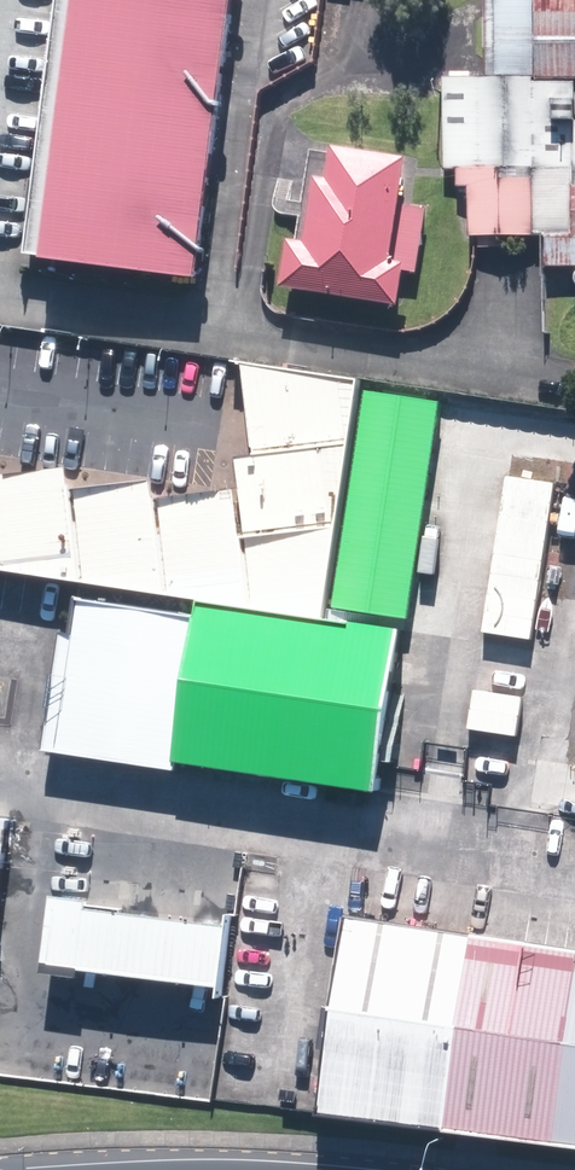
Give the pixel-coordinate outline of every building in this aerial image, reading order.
[(29,257),(202,278),(237,0),(61,0),(29,257)] [(487,78),(445,78),(445,168),(460,168),(460,189),(471,189),(471,237),(547,237),(547,267),(574,267),(574,0),(487,0),(487,78)] [(292,242),(285,288),(402,305),(407,271),(418,273),(428,207),(405,204),(412,158),(337,147),(332,178),(319,176),(309,244),(292,242)] [(246,363),(257,455),(355,447),(363,381),(246,363)] [(441,401),(369,392),(341,608),(413,617),(441,401)] [(241,488),(247,538),(345,525),(355,447),(257,455),(237,457),(241,488)] [(89,581),(75,489),(69,467),(0,476),(0,549),(3,569),(89,581)] [(546,487),(495,480),(459,734),(510,741),(546,487)] [(89,581),(172,592),(160,501),(152,481),(75,489),(89,581)] [(172,592),(256,604),(247,538),(241,488),(160,501),(172,592)] [(334,615),(345,525),(247,538),(256,604),(334,615)] [(200,614),(69,597),(48,754),(177,771),(178,764),(383,791),(405,631),(202,603),(200,614)] [(231,928),(50,906),(42,975),(222,997),(231,928)] [(346,928),(323,1125),(574,1155),(574,956),(346,928)]
